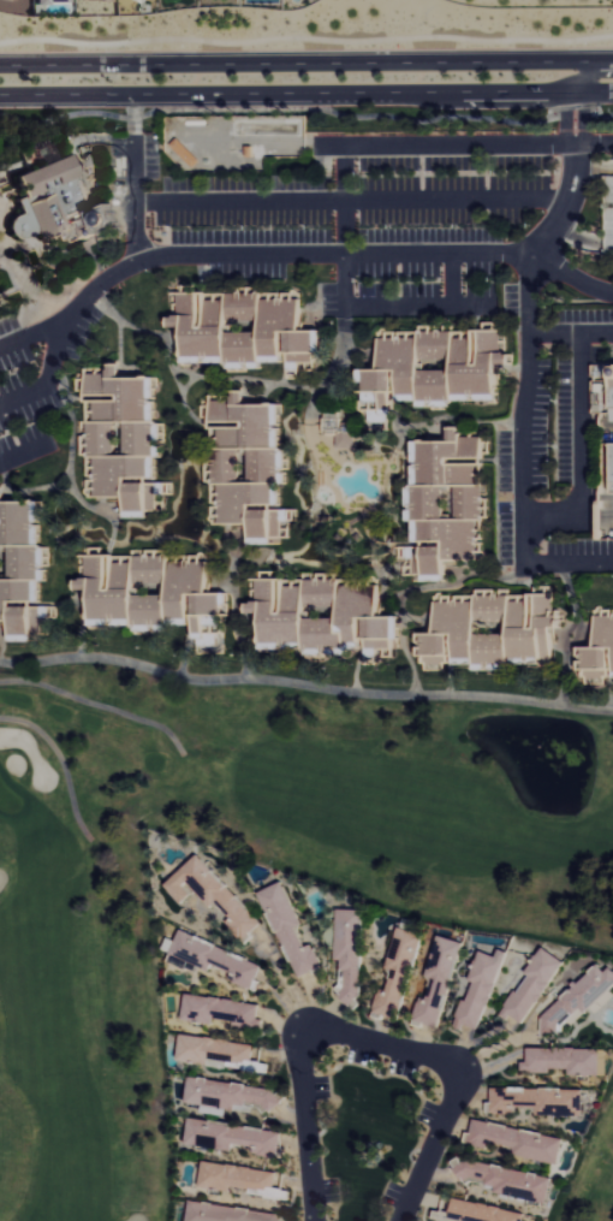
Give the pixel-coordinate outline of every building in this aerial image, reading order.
[(168,147),(194,167),(201,159),(175,138),(168,147)] [(89,208),(73,155),(13,174),(20,197),(16,199),(20,215),(7,219),(14,243),(70,226),(67,216),(89,208)] [(69,237),(72,243),(110,228),(102,210),(73,222),(78,233),(69,237)] [(180,363),(205,362),(205,363),(285,362),(285,374),(301,374),(301,370),(314,370),(314,352),(320,352),(320,330),(301,330),(300,294),(257,294),(257,287),(238,287),(238,292),(177,293),(177,316),(166,316),(166,327),(180,327),(180,363)] [(496,394),(497,366),(508,362),(508,359),(494,322),(482,322),(482,332),(399,330),(377,338),(376,370),(357,369),(356,382),(362,382),(361,411),(367,411),(371,423),(390,423),(397,400),(452,401),(452,394),(496,394)] [(148,378),(118,377),(118,364),(107,364),(107,374),(85,373),(84,421),(81,421),(80,456),(87,456),(86,496),(123,497),(123,515),(155,515),(155,493),(165,494),(165,481),(154,481),(155,417),(148,417),(148,378)] [(591,365),(592,413),(612,420),(612,364),(591,365)] [(211,524),(247,523),(248,543),(289,542),(289,520),(295,520),(294,509),(273,509),(272,482),(279,482),(278,427),(280,427),(279,403),(243,404),(243,390),(231,390),(231,397),(206,397),(209,481),(210,481),(211,524)] [(336,448),(352,448),(353,411),(323,411),(323,434),(336,434),(336,448)] [(482,560),(482,484),(480,484),(480,437),(459,437),(459,427),(447,427),(447,441),(411,441),(412,489),(406,490),(406,521),(412,521),(413,544),(420,544),(420,559),(405,559),(405,576),(443,575),(443,560),(482,560)] [(3,502),(3,488),(0,488),(0,620),(7,620),(8,641),(40,640),(39,604),(36,604),(35,582),(39,582),(39,544),(33,544),(32,501),(3,502)] [(87,619),(113,620),(113,624),(191,627),(191,639),(197,639),(197,653),(222,654),(223,610),(227,611),(228,593),(207,592),(209,562),(198,562),(198,556),(166,555),(166,550),(144,550),(144,557),(83,554),(82,580),(74,579),(74,590),(88,590),(87,619)] [(377,582),(251,579),(250,603),(244,602),(244,613),(258,613),(258,648),(346,650),(346,643),(361,643),(360,648),(395,649),(396,617),(376,617),(377,582)] [(593,609),(594,647),(577,647),(577,657),(586,685),(607,684),(612,679),(612,609),(593,609)] [(165,885),(182,904),(199,889),(246,941),(264,924),(200,854),(165,885)] [(261,891),(298,978),(324,967),(314,943),(307,946),(299,928),(303,926),(285,881),(261,891)] [(365,910),(338,909),(337,960),(343,960),(342,1006),(362,1006),(365,910)] [(423,934),(399,928),(388,968),(393,970),(388,990),(381,988),(374,1014),(401,1021),(423,934)] [(263,962),(180,932),(177,941),(169,937),(164,949),(173,953),(170,962),(188,968),(190,963),(211,971),(213,965),(235,973),(232,982),(253,990),(263,962)] [(428,977),(434,978),(428,999),(421,997),(414,1022),(440,1029),(464,942),(439,936),(428,977)] [(567,962),(545,947),(502,1012),(524,1026),(567,962)] [(484,1030),(507,951),(500,949),(498,957),(480,951),(472,981),(475,982),(470,1000),(463,999),(455,1027),(465,1031),(467,1025),(484,1030)] [(607,972),(601,965),(539,1019),(555,1037),(612,987),(612,967),(607,972)] [(214,1024),(215,1021),(256,1027),(259,1004),(187,994),(183,1019),(214,1024)] [(177,1060),(208,1064),(208,1058),(259,1064),(261,1044),(180,1035),(177,1060)] [(604,1049),(529,1048),(529,1062),(523,1062),(523,1072),(551,1072),(552,1069),(572,1069),(572,1075),(604,1076),(604,1049)] [(282,1090),(189,1077),(185,1103),(202,1105),(202,1111),(234,1116),(236,1103),(280,1109),(282,1090)] [(586,1113),(585,1087),(492,1089),(492,1102),(487,1102),(488,1114),(517,1114),(586,1113)] [(281,1131),(188,1119),(185,1145),(232,1151),(233,1144),(254,1147),(253,1155),(278,1158),(281,1131)] [(464,1144),(490,1148),(561,1162),(565,1137),(474,1120),(471,1134),(466,1133),(464,1144)] [(497,1185),(495,1193),(549,1204),(554,1177),(459,1158),(455,1177),(497,1185)] [(230,1191),(230,1187),(267,1191),(266,1198),(288,1200),(289,1191),(274,1189),(276,1171),(202,1163),(199,1187),(230,1191)] [(453,1197),(450,1213),(434,1209),(433,1217),(452,1220),(525,1220),(527,1213),(453,1197)] [(284,1214),(188,1203),(186,1220),(284,1220),(284,1214)]
